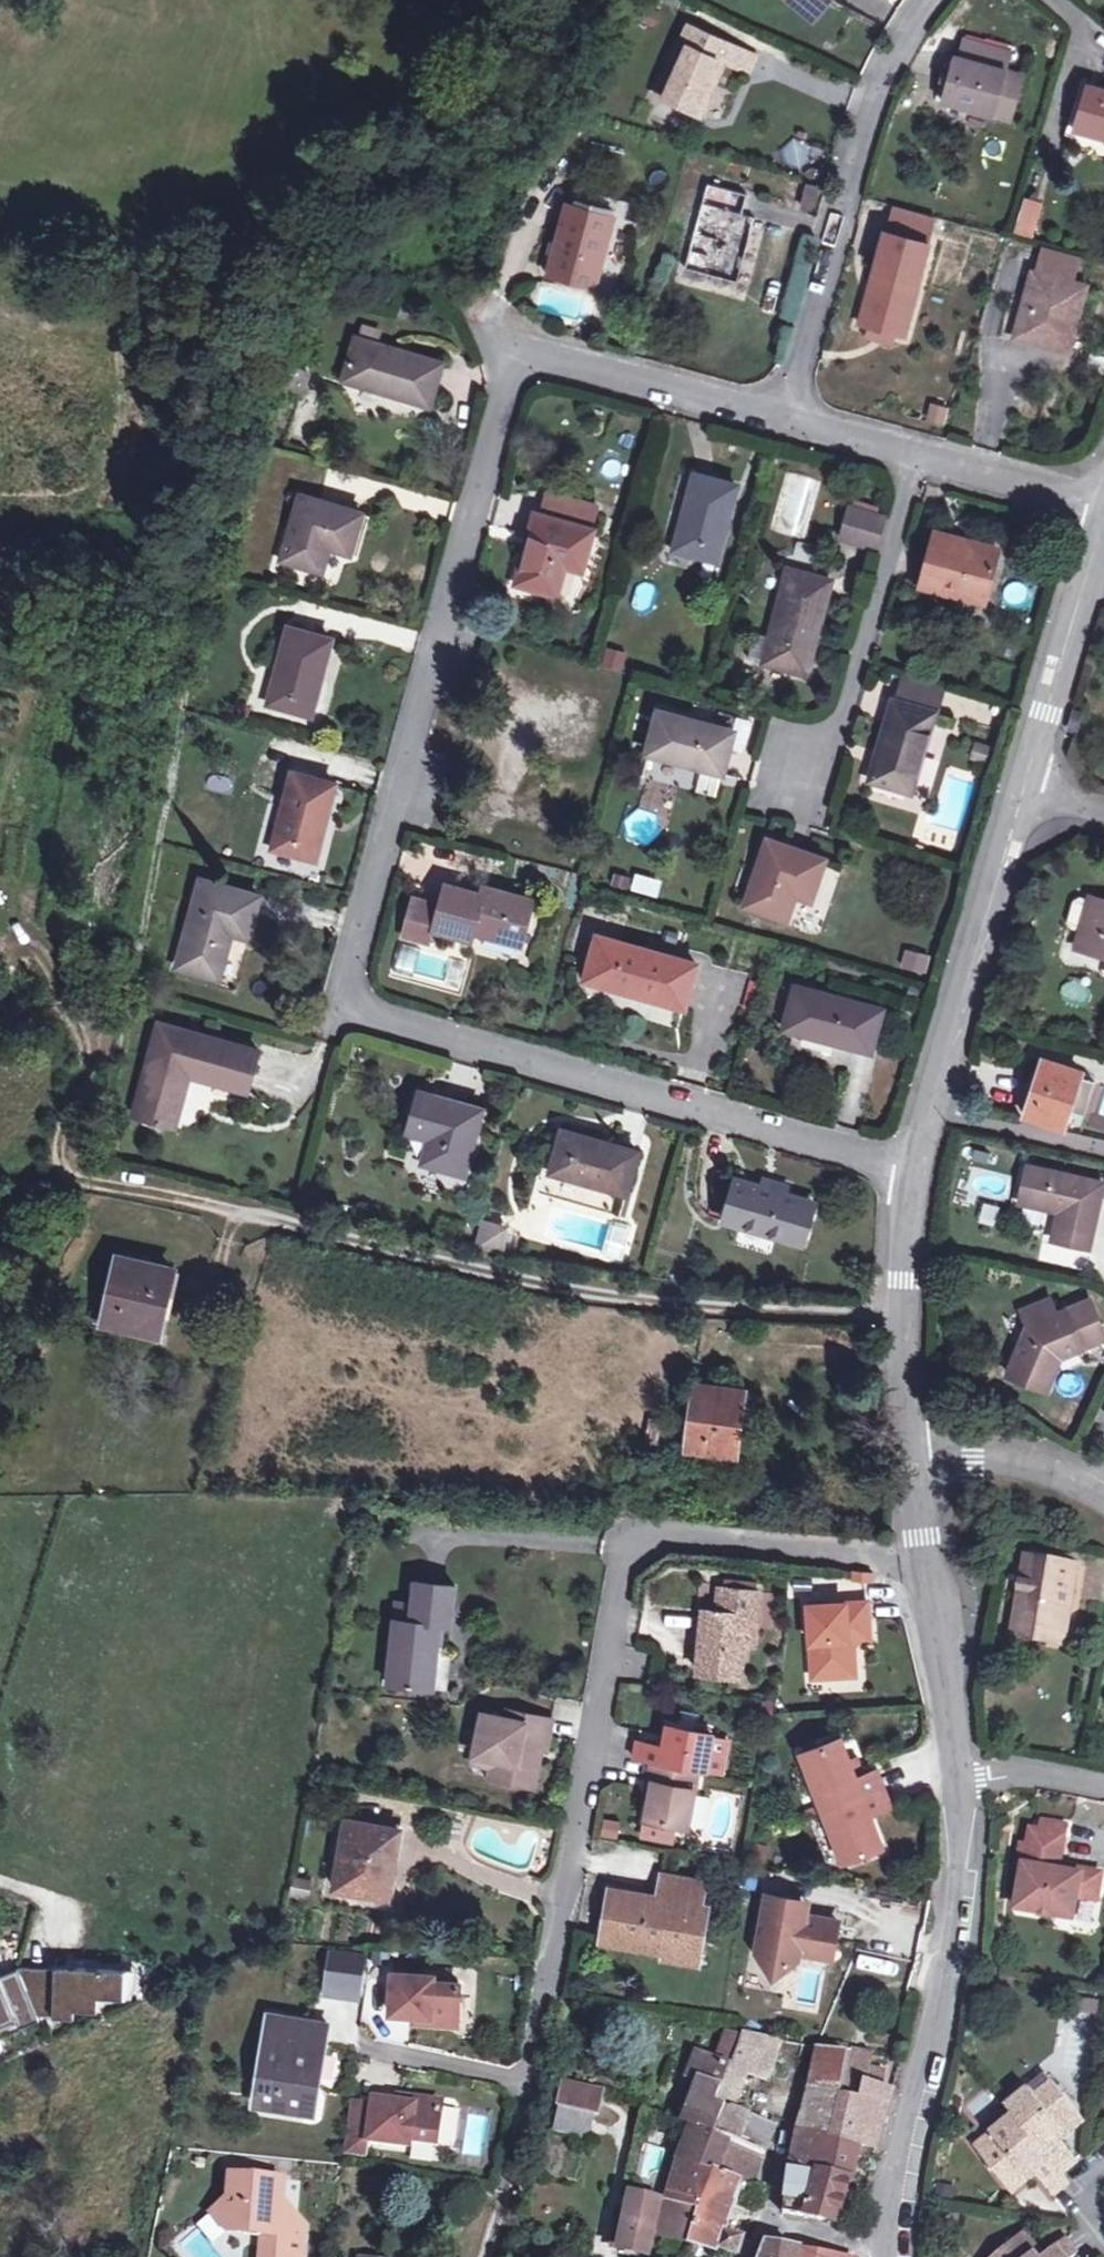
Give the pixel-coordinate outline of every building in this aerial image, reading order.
[(828,0),(793,0),(814,17),(828,0)] [(685,42),(682,41),(658,96),(701,115),(725,61),(751,73),(758,56),(693,27),(685,42)] [(966,41),(960,59),(1004,72),(1010,53),(966,41)] [(960,59),(955,58),(943,102),(1013,121),(1024,77),(1004,72),(960,59)] [(1089,86),(1076,130),(1103,139),(1103,91),(1089,86)] [(738,283),(745,254),(755,218),(742,214),(747,196),(708,183),(685,269),(738,283)] [(805,183),(797,205),(814,211),(822,190),(805,183)] [(595,287),(601,263),(614,216),(627,220),(631,205),(573,189),(550,276),(595,287)] [(1034,236),(1042,201),(1022,197),(1014,232),(1034,236)] [(874,328),(897,334),(908,337),(939,221),(894,208),(863,325),(874,328)] [(1037,274),(1034,273),(1017,337),(1069,352),(1086,287),(1075,284),(1082,258),(1044,247),(1037,274)] [(756,258),(745,254),(738,283),(748,286),(756,258)] [(621,269),(601,263),(595,287),(614,293),(621,269)] [(894,344),(897,334),(874,328),(871,338),(894,344)] [(441,365),(356,341),(345,379),(361,383),(360,385),(430,405),(441,365)] [(925,422),(944,426),(947,407),(928,403),(925,422)] [(737,487),(696,476),(674,551),(718,562),(737,487)] [(362,516),(302,498),(284,561),(324,573),(331,550),(352,556),(362,516)] [(852,505),(843,538),(879,548),(888,516),(852,505)] [(594,530),(537,515),(518,585),(559,595),(567,566),(584,571),(594,530)] [(998,552),(935,535),(921,586),(960,595),(961,592),(986,598),(998,552)] [(772,636),(764,663),(808,674),(828,599),(825,598),(830,582),(789,571),(772,636)] [(332,641),(290,630),(269,704),(310,715),(332,641)] [(744,658),(764,663),(772,636),(751,631),(744,658)] [(619,670),(624,651),(601,645),(596,664),(619,670)] [(903,675),(894,701),(934,714),(943,685),(903,675)] [(934,714),(894,701),(869,782),(912,793),(934,714)] [(1074,731),(1081,713),(1071,709),(1065,728),(1074,731)] [(721,774),(723,774),(734,733),(661,713),(649,754),(707,770),(721,774)] [(991,748),(977,744),(972,758),(987,762),(991,748)] [(715,795),(721,774),(707,770),(701,791),(715,795)] [(334,785),(292,774),(273,848),(314,860),(334,785)] [(802,879),(817,885),(825,861),(769,841),(746,907),(787,920),(796,895),(802,879)] [(632,877),(617,873),(614,882),(629,886),(632,877)] [(812,900),(817,885),(802,879),(796,895),(812,900)] [(259,897),(202,881),(177,968),(218,979),(231,933),(247,938),(259,897)] [(480,896),(445,886),(433,931),(470,940),(474,924),(484,926),(482,936),(520,945),(531,901),(483,888),(480,896)] [(1081,937),(1091,902),(1080,899),(1072,902),(1065,926),(1070,933),(1081,937)] [(1081,937),(1078,951),(1103,957),(1103,902),(1092,899),(1091,902),(1081,937)] [(432,906),(410,900),(400,937),(422,943),(432,906)] [(696,964),(596,939),(586,979),(624,989),(623,993),(685,1008),(696,964)] [(905,948),(900,967),(922,973),(928,955),(905,948)] [(880,1010),(795,987),(784,1031),(854,1048),(855,1044),(871,1048),(880,1010)] [(258,1051),(157,1023),(132,1114),(172,1126),(183,1087),(178,1085),(181,1074),(245,1092),(258,1051)] [(1026,1119),(1065,1130),(1083,1074),(1045,1062),(1026,1119)] [(482,1111),(420,1093),(409,1135),(429,1140),(422,1164),(463,1175),(482,1111)] [(588,1129),(586,1137),(600,1141),(602,1133),(588,1129)] [(600,1141),(586,1137),(561,1130),(550,1173),(625,1196),(638,1152),(600,1141)] [(1091,1251),(1103,1192),(1103,1186),(1029,1169),(1022,1204),(1061,1213),(1055,1243),(1091,1251)] [(793,1242),(805,1201),(735,1181),(723,1222),(793,1242)] [(814,1204),(805,1201),(793,1242),(802,1245),(814,1204)] [(996,1225),(998,1203),(978,1202),(977,1223),(996,1225)] [(504,1234),(478,1227),(472,1249),(498,1256),(504,1234)] [(174,1273),(116,1259),(102,1322),(159,1335),(174,1273)] [(1059,1317),(1052,1301),(1025,1313),(1031,1327),(1011,1377),(1047,1392),(1057,1368),(1054,1362),(1103,1342),(1103,1333),(1092,1303),(1059,1317)] [(688,1426),(684,1449),(735,1456),(745,1391),(694,1384),(688,1426)] [(648,1445),(684,1449),(688,1426),(648,1420),(644,1444),(648,1445)] [(1018,1624),(1070,1633),(1081,1568),(1029,1558),(1018,1624)] [(411,1622),(396,1621),(389,1685),(432,1690),(440,1627),(451,1628),(456,1588),(416,1583),(412,1608),(411,1622)] [(747,1617),(758,1618),(761,1593),(721,1589),(717,1613),(704,1612),(697,1674),(741,1678),(744,1645),(747,1617)] [(836,1674),(861,1671),(859,1647),(850,1647),(850,1639),(873,1637),(870,1598),(810,1604),(816,1666),(836,1664),(836,1674)] [(397,1606),(396,1621),(411,1622),(412,1608),(397,1606)] [(756,1645),(758,1618),(747,1617),(744,1645),(756,1645)] [(1068,1645),(1070,1633),(1018,1624),(1016,1637),(1068,1645)] [(836,1664),(816,1666),(817,1676),(836,1674),(836,1664)] [(508,1711),(506,1719),(518,1722),(519,1714),(508,1711)] [(547,1752),(553,1721),(519,1714),(518,1722),(506,1719),(484,1715),(475,1756),(496,1761),(494,1769),(492,1780),(534,1788),(539,1763),(534,1762),(536,1749),(547,1752)] [(700,1774),(707,1776),(711,1754),(715,1735),(671,1727),(667,1748),(642,1743),(639,1762),(654,1765),(700,1774)] [(711,1754),(718,1755),(722,1737),(715,1735),(711,1754)] [(805,1753),(827,1810),(886,1787),(889,1786),(883,1770),(868,1776),(860,1779),(853,1761),(844,1738),(805,1753)] [(496,1761),(475,1756),(473,1765),(494,1769),(496,1761)] [(861,1758),(853,1761),(860,1779),(868,1776),(861,1758)] [(689,1830),(700,1774),(654,1765),(651,1785),(659,1786),(656,1803),(652,1823),(689,1830)] [(648,1803),(656,1803),(659,1786),(651,1785),(648,1803)] [(886,1787),(827,1810),(849,1864),(887,1848),(874,1815),(897,1806),(889,1786),(886,1787)] [(999,1809),(1017,1803),(1014,1791),(995,1796),(999,1809)] [(617,1838),(621,1820),(602,1816),(598,1834),(617,1838)] [(395,1860),(400,1831),(347,1821),(334,1889),(382,1898),(390,1860),(395,1860)] [(1082,1896),(1101,1899),(1103,1881),(1103,1873),(1062,1865),(1067,1827),(1047,1822),(1045,1831),(1035,1829),(1032,1846),(1026,1845),(1022,1864),(1029,1865),(1021,1908),(1078,1918),(1082,1896)] [(666,1946),(698,1952),(706,1909),(701,1908),(706,1884),(663,1876),(658,1901),(612,1892),(602,1942),(665,1953),(666,1946)] [(309,1897),(311,1885),(295,1882),(293,1894),(309,1897)] [(794,1911),(799,1908),(800,1902),(768,1896),(758,1952),(774,1977),(799,1960),(800,1954),(833,1960),(839,1923),(806,1917),(801,1921),(794,1911)] [(810,1903),(800,1902),(799,1908),(794,1911),(801,1921),(806,1917),(810,1903)] [(696,1966),(698,1952),(666,1946),(665,1953),(664,1959),(696,1966)] [(361,1999),(367,1956),(331,1951),(325,1994),(361,1999)] [(125,2000),(126,1971),(56,1969),(56,1970),(18,1969),(38,2017),(75,2020),(75,2012),(98,2013),(99,1999),(125,2000)] [(19,1970),(0,1978),(0,2033),(2,2038),(40,2022),(38,2017),(19,1970)] [(132,2000),(138,1971),(126,1971),(125,2000),(132,2000)] [(433,2020),(432,2028),(459,2032),(464,1992),(437,1987),(437,1982),(396,1977),(390,2015),(415,2018),(433,2020)] [(326,2051),(330,2026),(270,2017),(255,2105),(310,2113),(320,2050),(326,2051)] [(414,2026),(432,2028),(433,2020),(415,2018),(414,2026)] [(716,2063),(730,2069),(743,2037),(727,2034),(716,2063)] [(730,2069),(729,2071),(768,2079),(781,2042),(760,2038),(744,2035),(743,2037),(730,2069)] [(811,2086),(842,2093),(850,2056),(821,2050),(811,2086)] [(832,2141),(855,2148),(856,2144),(878,2150),(893,2094),(882,2091),(866,2088),(867,2072),(869,2057),(860,2055),(850,2054),(850,2056),(842,2093),(832,2141)] [(725,2150),(728,2142),(716,2136),(727,2108),(716,2103),(729,2071),(730,2069),(716,2063),(698,2055),(689,2078),(700,2083),(685,2122),(693,2125),(692,2127),(681,2159),(751,2185),(760,2164),(725,2150)] [(884,2074),(867,2072),(866,2088),(882,2091),(884,2074)] [(1051,2075),(1035,2089),(1041,2097),(1057,2083),(1051,2075)] [(668,2079),(665,2100),(681,2102),(684,2081),(668,2079)] [(1035,2089),(1011,2108),(1018,2117),(1064,2174),(1080,2161),(1063,2140),(1087,2119),(1057,2083),(1041,2097),(1035,2089)] [(566,2085),(560,2109),(598,2118),(603,2093),(566,2085)] [(811,2086),(799,2131),(832,2141),(842,2093),(811,2086)] [(399,2100),(397,2109),(412,2112),(414,2103),(399,2100)] [(375,2105),(352,2102),(346,2142),(408,2153),(410,2145),(435,2149),(442,2109),(414,2103),(412,2112),(397,2109),(375,2105)] [(775,2126),(727,2108),(716,2136),(728,2142),(763,2156),(775,2126)] [(1018,2117),(1011,2108),(972,2139),(985,2156),(1000,2143),(995,2136),(1018,2117)] [(588,2141),(594,2119),(559,2111),(554,2133),(588,2141)] [(1071,2183),(1064,2174),(1018,2117),(995,2136),(1000,2143),(985,2156),(1015,2193),(1039,2173),(1056,2196),(1071,2183)] [(832,2141),(799,2131),(789,2170),(814,2175),(853,2182),(853,2179),(848,2178),(855,2148),(832,2141)] [(760,2164),(763,2156),(728,2142),(725,2150),(760,2164)] [(699,2215),(692,2243),(739,2256),(744,2240),(724,2235),(736,2193),(749,2196),(751,2185),(681,2159),(669,2199),(664,2197),(662,2204),(672,2207),(699,2215)] [(814,2175),(789,2170),(784,2214),(792,2216),(808,2219),(814,2175)] [(814,2175),(808,2219),(840,2225),(853,2182),(814,2175)] [(276,2256),(300,2256),(302,2228),(281,2204),(282,2182),(229,2178),(227,2202),(211,2215),(227,2234),(246,2235),(247,2228),(255,2229),(261,2237),(277,2238),(276,2256)] [(662,2204),(632,2196),(627,2220),(619,2219),(612,2249),(647,2256),(649,2256),(655,2233),(662,2204)] [(672,2207),(662,2204),(655,2233),(664,2235),(672,2207)] [(672,2207),(664,2235),(692,2243),(699,2215),(672,2207)] [(246,2235),(261,2237),(255,2229),(247,2228),(246,2235)] [(997,2256),(1044,2256),(1026,2233),(997,2256)] [(277,2238),(261,2237),(259,2256),(276,2256),(277,2238)] [(1080,2255),(1067,2238),(1045,2256),(1078,2256),(1080,2255)] [(802,2245),(768,2239),(761,2256),(800,2256),(802,2245)] [(862,2255),(802,2245),(800,2256),(861,2256),(862,2255)]
